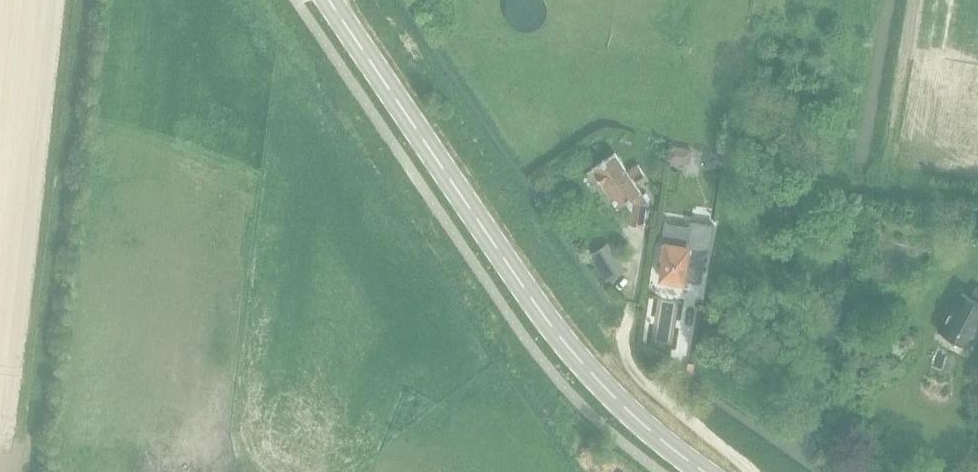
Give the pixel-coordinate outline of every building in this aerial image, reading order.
[(670,154),(683,158),(685,149),(672,146),(670,154)] [(646,174),(643,171),(637,162),(627,168),(615,149),(591,165),(617,204),(625,199),(631,209),(629,223),(642,226),(647,201),(650,198),(646,192),(643,194),(634,182),(646,174)] [(664,221),(657,256),(663,257),(659,276),(680,280),(681,274),(697,277),(703,249),(709,250),(714,225),(691,221),(691,219),(690,219),(688,226),(664,221)] [(608,243),(592,253),(609,279),(624,269),(608,243)] [(954,338),(969,346),(977,329),(977,287),(974,285),(969,295),(959,289),(937,328),(939,329),(941,335),(949,339),(954,338)]
